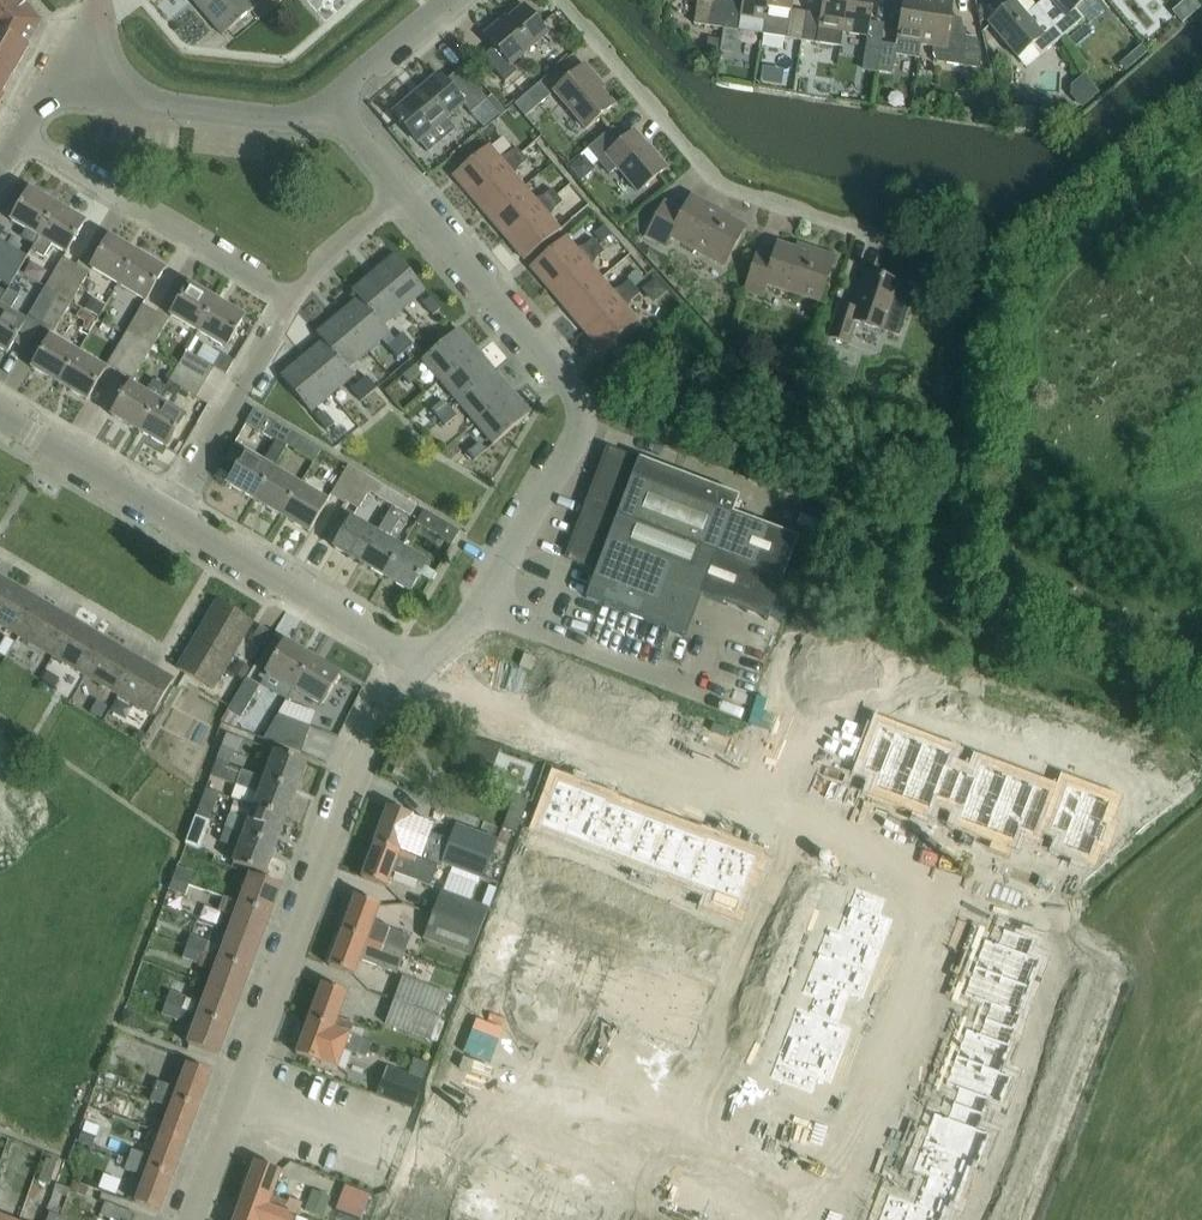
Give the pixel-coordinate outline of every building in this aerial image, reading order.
[(26,44),(40,20),(23,0),(21,0),(0,17),(0,53),(18,63),(28,46),(26,44)] [(21,0),(0,0),(0,17),(21,0)] [(196,3),(223,34),(259,3),(257,0),(200,0),(196,3)] [(727,0),(697,0),(693,23),(717,26),(723,27),(727,0)] [(723,27),(738,29),(762,33),(764,19),(766,0),(742,0),(742,1),(736,0),(727,0),(723,27)] [(805,11),(792,9),(793,0),(766,0),(764,19),(762,33),(786,37),(801,39),(805,11)] [(848,0),(822,0),(820,13),(805,11),(801,39),(841,45),(843,31),(848,0)] [(879,52),(880,42),(881,42),(884,23),(870,21),(873,0),(848,0),(843,31),(867,35),(865,50),(879,52)] [(900,15),(895,44),(896,44),(894,54),(919,58),(921,46),(928,0),(902,0),(900,15)] [(981,55),(977,38),(965,36),(966,27),(963,27),(961,18),(951,16),(953,0),(928,0),(921,46),(932,48),(932,51),(936,62),(979,68),(981,55)] [(1031,21),(1013,0),(988,22),(1017,57),(1032,44),(1041,54),(1062,36),(1042,12),(1031,21)] [(1101,10),(1093,0),(1051,0),(1053,3),(1042,12),(1062,36),(1084,18),(1087,22),(1101,10)] [(1151,10),(1164,29),(1177,21),(1165,1),(1151,10)] [(517,71),(510,63),(548,31),(525,4),(500,25),(498,22),(484,34),(494,46),(483,55),(498,74),(505,81),(517,71)] [(717,53),(718,37),(707,36),(705,52),(717,53)] [(896,44),(895,44),(881,42),(880,42),(879,52),(876,71),(892,73),(894,54),(896,44)] [(0,53),(0,94),(18,63),(0,53)] [(561,58),(542,76),(553,88),(573,70),(561,58)] [(586,127),(595,119),(614,104),(594,80),(596,77),(585,63),(554,90),(586,127)] [(1093,82),(1104,73),(1095,63),(1085,72),(1093,82)] [(487,98),(461,66),(445,80),(439,72),(393,111),(399,119),(398,120),(400,123),(402,122),(417,140),(436,125),(462,102),(471,112),(487,98)] [(525,116),(551,94),(540,81),(514,103),(525,116)] [(623,139),(613,126),(587,147),(609,173),(617,166),(638,191),(666,167),(634,130),(623,139)] [(501,159),(488,144),(471,159),(452,174),(453,175),(457,172),(461,177),(458,180),(470,195),(521,152),(516,146),(501,159)] [(489,216),(524,186),(512,172),(527,159),(521,152),(470,195),(483,211),(487,207),(492,213),(489,215),(489,216)] [(537,200),(524,186),(489,216),(490,216),(493,214),(497,219),(493,222),(506,238),(557,194),(551,188),(537,200)] [(34,244),(57,204),(30,188),(11,220),(26,229),(21,236),(33,244),(34,244)] [(524,259),(542,243),(560,228),(548,214),(563,201),(557,194),(506,238),(519,253),(523,249),(527,254),(523,258),(524,259)] [(719,212),(720,211),(691,195),(682,211),(664,201),(647,233),(666,243),(671,235),(724,265),(745,226),(719,212)] [(65,253),(72,241),(85,221),(57,204),(34,244),(33,244),(30,249),(42,257),(51,244),(64,252),(65,253)] [(118,285),(137,252),(109,235),(90,268),(118,285)] [(578,250),(565,235),(530,265),(531,266),(534,263),(539,269),(535,272),(547,287),(598,244),(593,238),(578,250)] [(28,255),(20,251),(0,239),(0,260),(18,271),(28,255)] [(807,251),(778,242),(773,255),(757,250),(746,287),(762,292),(765,284),(819,301),(827,278),(834,255),(809,247),(807,251)] [(566,307),(601,277),(589,263),(604,251),(598,244),(547,287),(561,302),(565,299),(569,304),(566,306),(566,307)] [(145,301),(152,289),(164,268),(137,252),(118,285),(145,301)] [(404,307),(407,305),(425,289),(394,253),(377,267),(380,270),(376,274),(404,307)] [(59,295),(76,266),(62,257),(44,287),(59,295)] [(18,271),(0,260),(0,280),(2,281),(10,285),(18,271)] [(71,302),(88,273),(76,266),(59,295),(71,302)] [(829,335),(849,342),(856,321),(899,335),(913,292),(897,287),(899,281),(865,270),(852,308),(839,303),(829,335)] [(404,307),(376,274),(371,278),(368,275),(351,289),(357,296),(382,326),(383,325),(404,307)] [(614,292),(601,277),(566,307),(567,307),(570,305),(574,310),(570,313),(583,329),(634,286),(628,279),(614,292)] [(199,331),(217,299),(189,283),(177,303),(171,314),(199,331)] [(601,350),(619,334),(637,319),(625,305),(640,292),(634,286),(583,329),(596,344),(600,341),(604,346),(600,349),(601,350)] [(41,325),(59,295),(44,287),(27,316),(41,325)] [(19,332),(26,321),(10,311),(19,295),(8,288),(0,302),(0,348),(7,352),(19,332)] [(54,332),(71,302),(59,295),(41,325),(54,332)] [(92,295),(84,307),(97,315),(105,303),(92,295)] [(382,326),(357,296),(342,309),(345,313),(339,317),(367,351),(390,332),(383,325),(382,326)] [(432,315),(441,307),(431,296),(422,303),(432,315)] [(225,347),(244,315),(217,299),(199,331),(225,347)] [(139,342),(156,312),(142,304),(124,334),(139,342)] [(164,345),(174,329),(166,324),(169,320),(156,312),(139,342),(151,349),(157,340),(164,345)] [(367,351),(339,317),(335,321),(332,317),(316,332),(322,339),(346,368),(348,367),(367,351)] [(439,380),(473,352),(469,347),(472,344),(458,328),(440,343),(421,359),(439,380)] [(405,350),(413,344),(403,332),(395,339),(405,350)] [(121,372),(139,342),(124,334),(121,340),(107,363),(121,372)] [(59,383),(78,352),(50,335),(31,367),(59,383)] [(346,368),(322,339),(306,352),(309,356),(304,360),(332,393),(354,374),(348,367),(346,368)] [(397,357),(405,350),(395,339),(387,345),(397,357)] [(133,379),(147,355),(151,349),(139,342),(121,372),(133,379)] [(213,365),(188,350),(179,366),(205,381),(214,366),(226,373),(234,359),(221,351),(213,365)] [(87,400),(99,379),(105,368),(78,352),(59,383),(87,400)] [(477,357),(473,352),(439,380),(457,401),(494,370),(480,354),(477,357)] [(817,356),(812,371),(829,377),(834,362),(817,356)] [(332,393),(304,360),(299,364),(297,360),(280,374),(311,411),(332,393)] [(895,385),(901,368),(885,363),(879,379),(895,385)] [(409,383),(421,373),(414,365),(402,374),(409,383)] [(196,396),(205,381),(179,366),(170,380),(176,384),(196,396)] [(475,422),(508,394),(504,389),(507,386),(494,370),(457,401),(475,422)] [(369,393),(375,388),(377,387),(367,375),(359,381),(369,393)] [(158,399),(165,387),(153,379),(145,391),(130,382),(111,414),(140,431),(159,399),(158,399)] [(361,400),(369,393),(359,381),(351,388),(361,400)] [(512,398),(508,394),(475,422),(493,443),(530,412),(515,396),(512,398)] [(166,447),(185,415),(159,399),(140,431),(166,447)] [(438,417),(450,407),(443,399),(431,409),(438,417)] [(445,425),(456,415),(450,407),(438,417),(445,425)] [(326,429),(335,422),(325,410),(316,417),(326,429)] [(295,432),(268,415),(259,430),(276,440),(286,446),(287,444),(295,432)] [(314,460),(322,448),(295,432),(287,444),(314,460)] [(273,468),(286,446),(276,440),(264,462),(246,451),(227,483),(254,499),(273,468)] [(474,459),(486,449),(478,441),(467,451),(474,459)] [(780,581),(797,537),(731,513),(737,496),(618,451),(602,464),(586,506),(780,581)] [(346,501),(362,474),(349,466),(332,495),(344,502),(345,501),(346,501)] [(282,516),(300,484),(273,468),(254,499),(282,516)] [(809,473),(805,485),(828,493),(832,481),(809,473)] [(399,495),(362,474),(346,501),(359,509),(369,491),(393,505),(399,495)] [(308,532),(321,511),(327,499),(300,484),(282,516),(308,532)] [(410,515),(416,506),(399,495),(393,505),(410,515)] [(766,619),(780,581),(586,506),(572,543),(576,563),(595,570),(585,597),(686,635),(701,594),(766,619)] [(452,543),(459,531),(459,530),(423,509),(416,521),(431,530),(452,543)] [(384,576),(402,546),(387,537),(398,520),(387,513),(376,531),(377,531),(359,561),(384,576)] [(377,531),(376,531),(351,517),(346,526),(333,546),(359,561),(377,531)] [(409,591),(421,571),(427,560),(402,546),(384,576),(409,591)] [(6,584),(8,580),(7,579),(6,580),(7,580),(0,591),(0,625),(18,636),(40,599),(39,599),(22,589),(20,592),(6,584)] [(53,612),(39,603),(41,600),(40,599),(18,636),(52,655),(73,619),(73,618),(72,619),(55,608),(53,612)] [(232,654),(252,621),(217,600),(216,601),(206,619),(209,621),(201,635),(197,633),(232,654)] [(86,631),(72,623),(74,619),(73,619),(52,655),(85,675),(107,638),(106,638),(105,639),(88,628),(86,631)] [(213,688),(232,654),(197,633),(197,634),(187,652),(190,654),(181,668),(178,666),(177,667),(213,688)] [(0,643),(0,651),(6,654),(15,639),(5,634),(0,643)] [(119,651),(105,642),(107,639),(107,638),(85,675),(118,695),(138,662),(140,658),(139,658),(138,658),(121,648),(119,651)] [(294,688),(313,656),(285,640),(266,672),(294,688)] [(531,669),(536,658),(524,653),(519,664),(531,669)] [(321,704),(340,673),(313,656),(294,688),(321,704)] [(152,670),(138,662),(118,695),(150,714),(173,678),(172,677),(171,678),(154,667),(152,670)] [(240,718),(260,685),(246,677),(227,710),(240,718)] [(253,735),(262,717),(246,709),(237,727),(253,735)] [(300,752),(310,725),(288,716),(278,713),(263,738),(300,752)] [(240,752),(245,739),(226,732),(216,760),(229,765),(234,751),(240,752)] [(467,738),(461,753),(495,765),(500,750),(501,748),(468,736),(467,738)] [(874,743),(864,773),(878,777),(873,790),(900,800),(916,756),(889,746),(889,748),(874,743)] [(296,790),(306,762),(307,761),(274,749),(264,777),(264,778),(296,790)] [(916,756),(900,800),(928,810),(933,798),(947,804),(959,772),(916,756)] [(286,817),(296,790),(264,778),(264,777),(229,765),(216,760),(211,775),(236,784),(258,792),(253,805),(286,817)] [(959,772),(947,804),(962,809),(958,820),(986,831),(1003,786),(975,776),(974,778),(959,772)] [(557,781),(540,825),(565,835),(582,789),(557,781)] [(1003,786),(986,831),(1013,841),(1019,827),(1034,832),(1045,803),(1029,798),(1030,796),(1003,786)] [(208,820),(218,792),(205,788),(196,815),(208,820)] [(582,789),(565,835),(590,844),(604,803),(606,798),(582,789)] [(1064,798),(1053,829),(1068,834),(1063,848),(1093,859),(1099,842),(1103,843),(1109,826),(1106,825),(1110,813),(1080,803),(1080,804),(1064,798)] [(604,803),(590,844),(611,851),(625,811),(604,803)] [(275,845),(286,817),(253,805),(248,820),(230,813),(224,827),(243,834),(243,833),(275,845)] [(387,806),(374,842),(437,866),(438,865),(441,867),(442,864),(482,879),(497,839),(455,824),(450,837),(431,830),(433,823),(387,806)] [(625,811),(611,851),(630,859),(645,818),(625,811)] [(203,835),(208,820),(196,815),(190,831),(203,835)] [(645,818),(630,859),(651,866),(666,826),(645,818)] [(666,826),(651,866),(671,874),(686,833),(666,826)] [(265,874),(275,845),(243,833),(243,834),(233,862),(265,874)] [(686,833),(671,874),(692,881),(706,841),(686,833)] [(706,841),(692,881),(716,890),(732,848),(707,839),(706,841)] [(430,885),(437,866),(374,842),(361,877),(387,886),(392,871),(430,885)] [(732,848),(716,890),(741,900),(756,857),(732,848)] [(176,867),(172,879),(189,885),(193,873),(176,867)] [(534,868),(531,877),(544,882),(548,873),(534,868)] [(270,913),(281,885),(258,876),(251,874),(245,890),(238,888),(234,899),(270,913)] [(531,877),(527,886),(541,891),(544,882),(531,877)] [(566,877),(563,886),(576,891),(579,882),(566,877)] [(185,895),(189,885),(172,879),(168,889),(185,895)] [(580,882),(576,891),(590,896),(593,887),(580,882)] [(851,901),(841,930),(886,947),(897,918),(883,914),(889,898),(859,887),(853,902),(851,901)] [(479,932),(488,907),(441,889),(432,914),(479,932)] [(560,893),(557,901),(570,906),(574,897),(560,893)] [(607,893),(604,901),(617,906),(620,897),(607,893)] [(404,953),(411,935),(390,927),(390,926),(373,920),(380,904),(355,895),(342,930),(404,953)] [(235,916),(230,930),(260,941),(270,913),(234,899),(224,896),(219,907),(236,914),(235,916)] [(574,897),(570,906),(584,911),(587,902),(574,897)] [(620,897),(617,906),(630,911),(633,902),(620,897)] [(767,902),(762,916),(771,919),(776,906),(767,902)] [(647,907),(643,916),(657,921),(660,913),(660,912),(647,907)] [(601,908),(597,917),(611,921),(614,913),(601,908)] [(204,910),(200,927),(219,932),(223,915),(204,910)] [(614,913),(611,921),(624,926),(627,918),(614,913)] [(660,913),(657,921),(670,925),(673,917),(660,913)] [(471,955),(479,932),(432,914),(423,937),(471,955)] [(641,923),(638,932),(651,937),(654,928),(641,923)] [(505,924),(489,968),(513,978),(530,933),(505,924)] [(691,925),(688,932),(701,937),(704,929),(691,925)] [(655,929),(652,937),(664,942),(667,933),(655,929)] [(705,929),(701,937),(715,943),(718,934),(705,929)] [(987,940),(977,968),(1022,985),(1032,958),(1030,957),(1037,941),(1006,929),(1000,945),(987,940)] [(249,969),(260,941),(230,930),(224,946),(217,943),(213,955),(249,969)] [(397,973),(404,953),(342,930),(329,965),(354,974),(360,958),(397,973)] [(841,930),(832,954),(876,971),(886,947),(841,930)] [(530,933),(513,978),(537,987),(538,985),(554,942),(530,933)] [(187,945),(203,952),(207,940),(191,934),(189,938),(187,945)] [(685,940),(682,948),(695,953),(698,945),(685,940)] [(554,942),(538,985),(558,992),(574,949),(554,942)] [(198,963),(203,952),(187,945),(182,957),(198,963)] [(699,945),(696,954),(709,959),(712,950),(699,945)] [(574,949),(558,992),(578,1000),(594,957),(574,949)] [(822,983),(817,997),(848,1008),(853,994),(866,999),(876,971),(832,954),(821,982),(822,983)] [(239,997),(249,969),(213,955),(208,969),(215,971),(209,986),(239,997)] [(594,957),(578,1000),(598,1007),(614,964),(594,957)] [(614,964),(598,1007),(619,1015),(635,972),(614,964)] [(977,968),(966,996),(993,1006),(988,1020),(1017,1032),(1023,1016),(1012,1012),(1022,985),(977,968)] [(635,972),(619,1015),(638,1022),(655,979),(635,972)] [(439,1017),(448,993),(402,976),(393,1000),(439,1017)] [(638,1022),(638,1024),(662,1033),(679,989),(655,979),(638,1022)] [(362,1038),(364,1030),(353,1025),(354,1024),(338,1018),(347,992),(322,983),(309,1018),(362,1038)] [(229,1025),(239,997),(209,986),(203,1002),(196,1000),(192,1012),(229,1025)] [(679,989),(662,1033),(688,1043),(704,998),(679,989)] [(182,1008),(186,996),(170,990),(165,1002),(182,1008)] [(359,994),(355,1017),(367,1019),(371,996),(359,994)] [(810,1011),(800,1038),(845,1055),(855,1027),(843,1023),(848,1008),(817,997),(812,1011),(810,1011)] [(431,1039),(439,1017),(393,1000),(385,1022),(431,1039)] [(178,1020),(182,1008),(165,1002),(161,1014),(178,1020)] [(124,1010),(119,1023),(133,1028),(136,1020),(132,1013),(124,1010)] [(218,1054),(229,1025),(192,1012),(187,1024),(194,1026),(188,1043),(218,1054)] [(309,1018),(296,1053),(321,1062),(337,1068),(345,1048),(356,1052),(362,1038),(309,1018)] [(969,1029),(958,1057),(1003,1074),(1014,1046),(1012,1046),(1017,1032),(988,1020),(987,1020),(982,1034),(969,1029)] [(790,1068),(785,1082),(815,1093),(820,1080),(834,1084),(845,1056),(800,1039),(789,1067),(790,1068)] [(436,1077),(443,1054),(406,1042),(398,1065),(436,1077)] [(958,1057),(948,1085),(961,1091),(956,1104),(986,1115),(990,1102),(993,1103),(1003,1074),(958,1057)] [(198,1106),(211,1072),(186,1062),(176,1087),(157,1080),(154,1090),(198,1106)] [(413,1107),(421,1084),(423,1080),(387,1068),(377,1094),(413,1107)] [(185,1141),(198,1106),(154,1090),(150,1100),(168,1106),(159,1131),(185,1141)] [(937,1114),(927,1142),(971,1159),(982,1130),(980,1130),(986,1115),(956,1104),(950,1119),(937,1114)] [(173,1176),(185,1141),(159,1131),(149,1156),(131,1149),(128,1159),(173,1176)] [(927,1142),(916,1170),(928,1174),(923,1189),(954,1200),(958,1186),(960,1187),(971,1159),(927,1142)] [(427,1143),(410,1188),(436,1198),(452,1155),(452,1153),(427,1143)] [(452,1155),(436,1198),(456,1205),(472,1162),(452,1155)] [(50,1183),(57,1161),(45,1157),(38,1179),(50,1183)] [(160,1210),(173,1176),(128,1159),(124,1168),(144,1176),(135,1201),(160,1210)] [(287,1202),(271,1196),(280,1170),(256,1161),(243,1196),(297,1216),(303,1201),(289,1196),(287,1202)] [(472,1162),(456,1205),(476,1213),(492,1169),(472,1162)] [(16,1182),(20,1168),(0,1164),(0,1179),(16,1182)] [(476,1213),(495,1219),(496,1219),(512,1177),(492,1169),(476,1213)] [(496,1219),(519,1219),(532,1185),(512,1177),(496,1219)] [(59,1215),(60,1215),(70,1187),(56,1182),(45,1210),(51,1213),(51,1212),(59,1215)] [(519,1219),(542,1219),(552,1192),(532,1185),(519,1219)] [(882,1219),(933,1219),(936,1211),(947,1216),(953,1200),(923,1189),(918,1203),(891,1194),(882,1219)] [(542,1219),(565,1219),(572,1199),(552,1192),(542,1219)] [(297,1216),(243,1196),(233,1219),(307,1219),(297,1216)] [(565,1219),(594,1219),(599,1207),(573,1197),(572,1199),(565,1219)] [(134,1212),(105,1201),(100,1214),(118,1219),(132,1219),(134,1212)] [(59,1215),(51,1212),(51,1213),(48,1219),(58,1219),(59,1215)]
